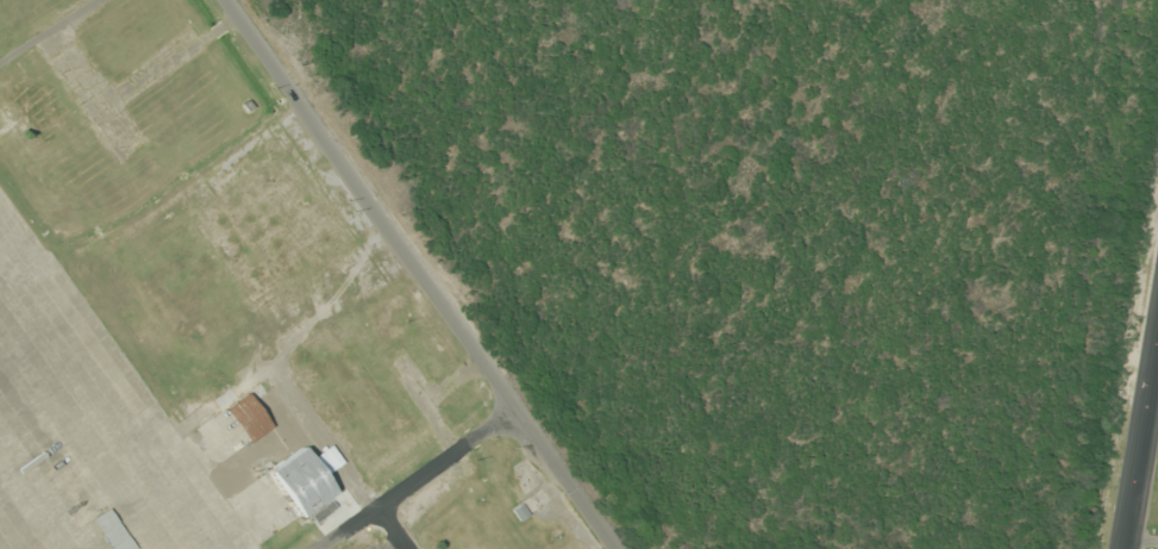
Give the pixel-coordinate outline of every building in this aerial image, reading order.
[(223,408),(247,443),(269,428),(246,393),(223,408)] [(295,519),(334,493),(302,445),(264,471),(295,519)] [(513,511),(521,520),(528,514),(520,505),(513,511)] [(108,509),(92,520),(112,548),(137,548),(108,509)]
